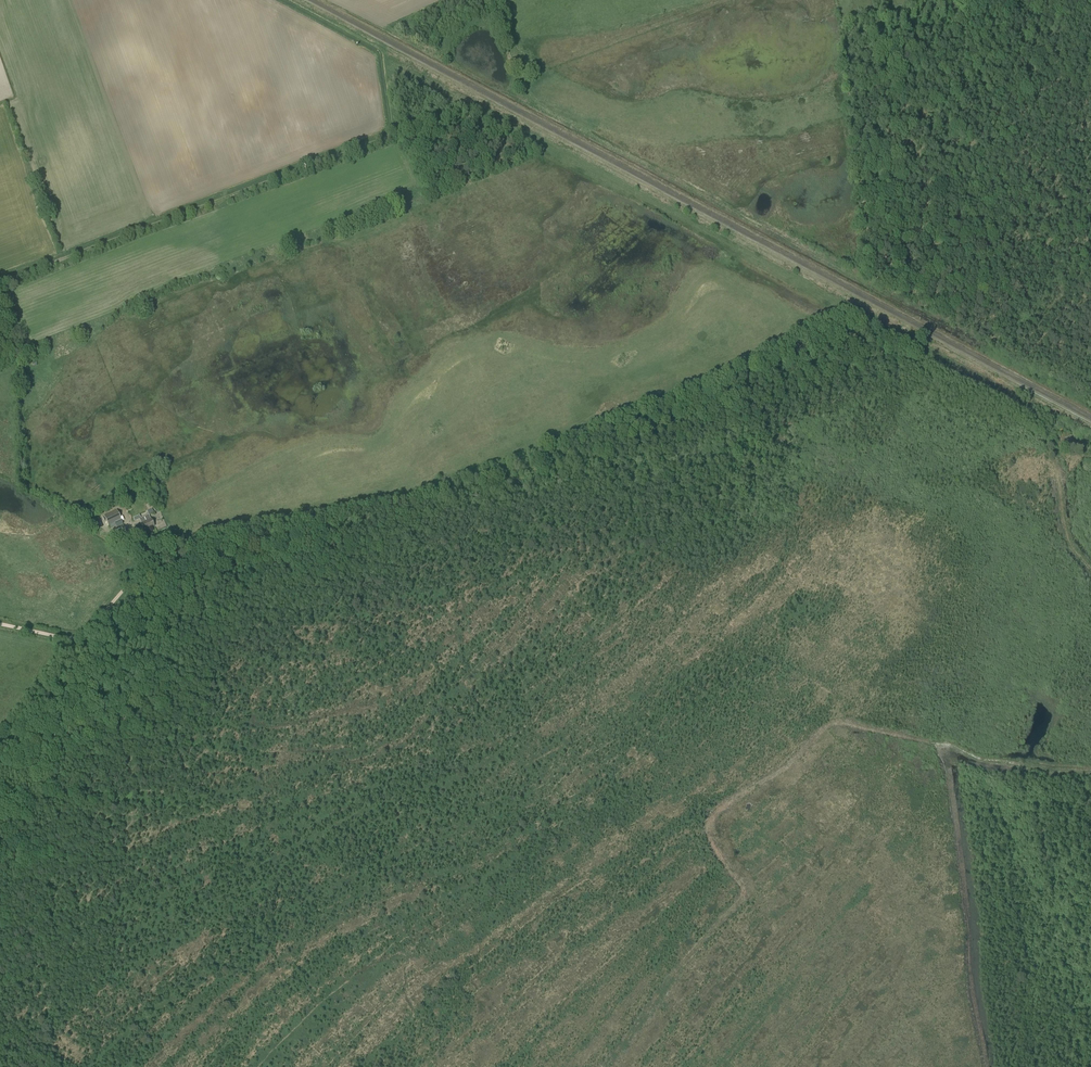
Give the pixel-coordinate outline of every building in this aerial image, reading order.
[(123,524),(117,510),(104,516),(108,526),(115,523),(116,528),(123,524)] [(150,519),(148,515),(139,519),(141,523),(144,531),(155,526),(151,519),(150,519)]
